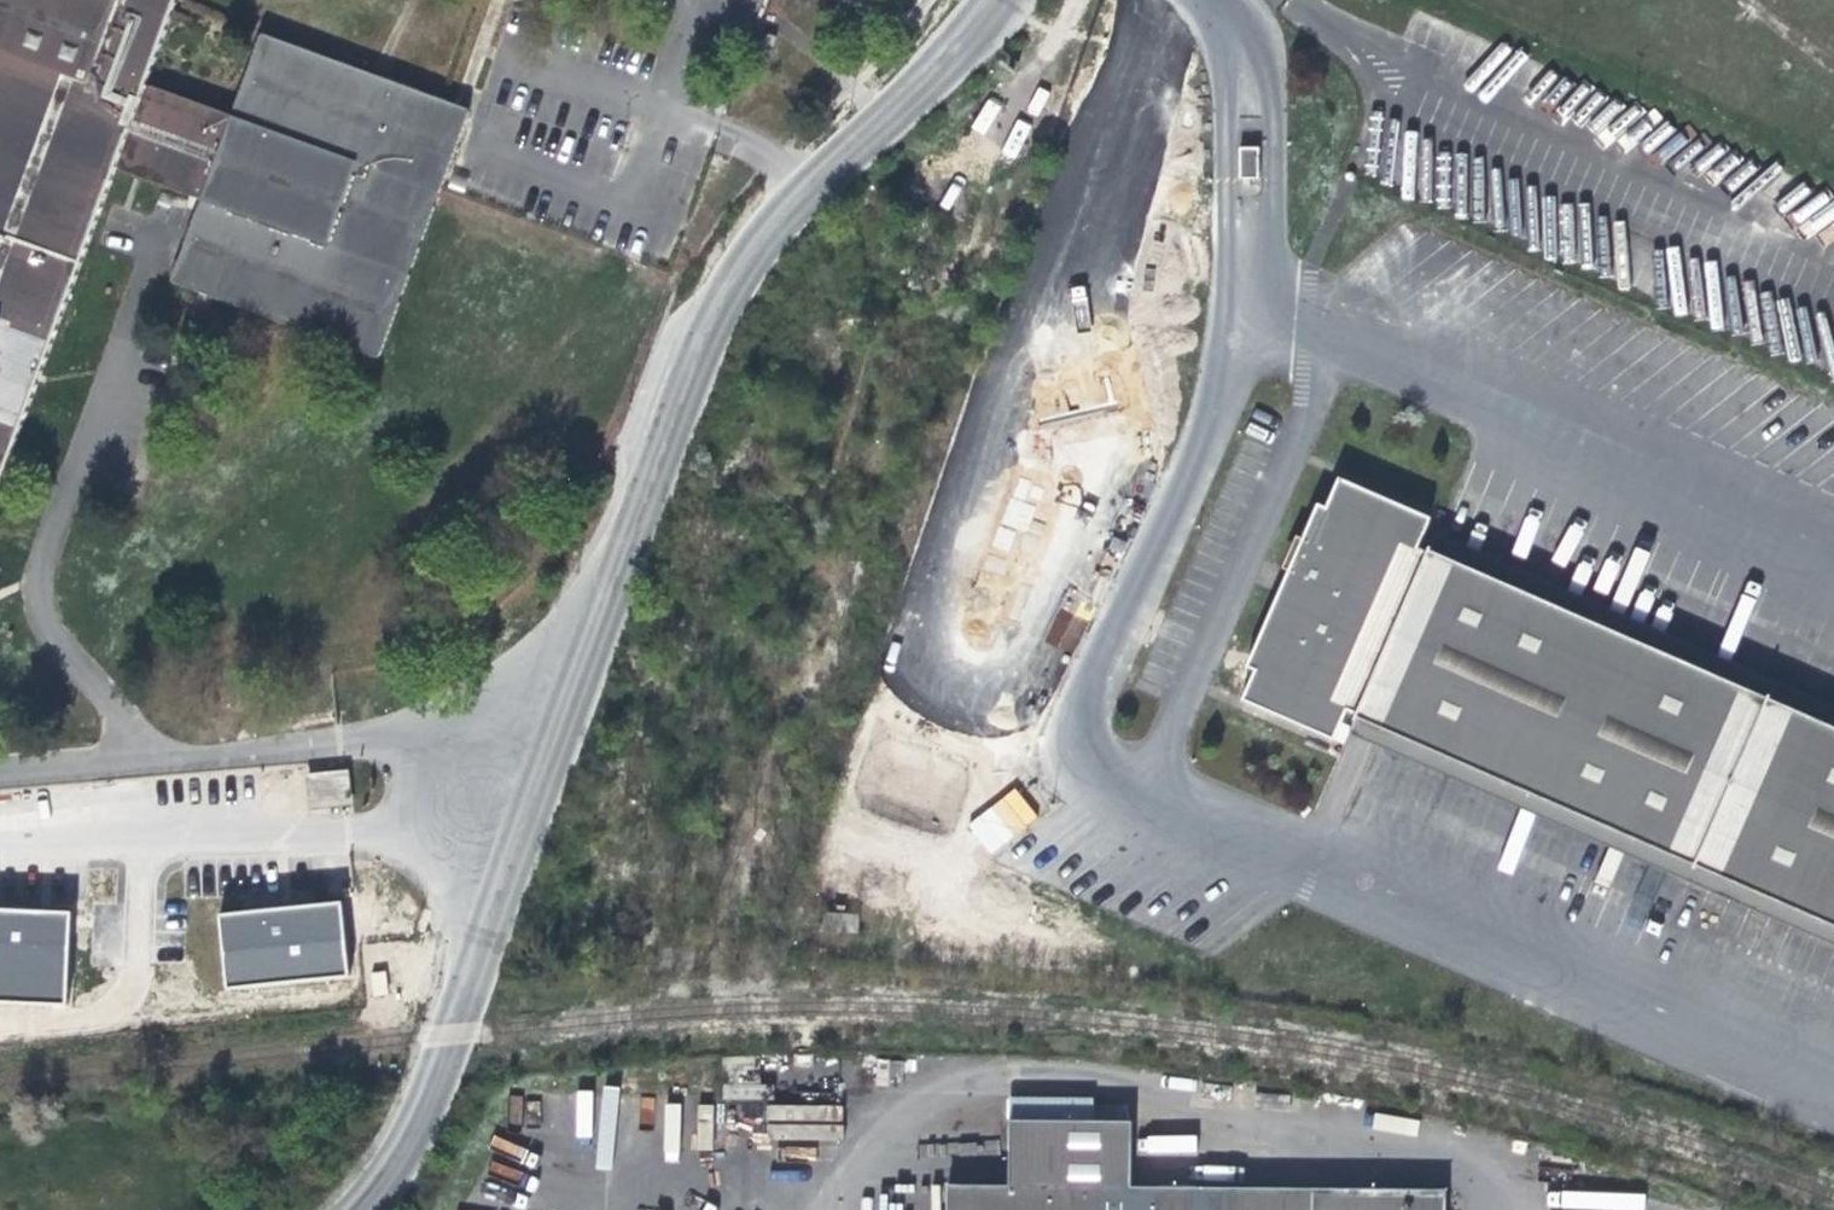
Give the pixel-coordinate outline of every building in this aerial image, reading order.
[(106,172),(194,205),(165,287),(191,296),(206,301),(372,360),(462,113),(254,39),(225,119),(137,87),(169,0),(0,0),(0,465),(106,172)] [(781,41),(770,38),(764,58),(775,62),(781,41)] [(1260,148),(1240,148),(1240,179),(1259,180),(1260,148)] [(206,301),(191,296),(174,342),(190,347),(206,301)] [(1340,481),(1329,509),(1319,504),(1304,541),(1248,667),(1256,673),(1243,703),(1345,747),(1351,737),(1357,720),(1833,928),(1833,728),(1430,552),(1437,536),(1443,522),(1340,481)] [(1437,536),(1430,552),(1833,728),(1833,709),(1437,536)] [(1357,720),(1351,737),(1833,948),(1833,928),(1357,720)] [(317,807),(347,804),(345,790),(345,780),(315,784),(317,807)] [(989,854),(1038,819),(1017,788),(967,822),(989,854)] [(350,977),(342,901),(219,914),(227,989),(350,977)] [(0,908),(0,1002),(68,1006),(72,911),(0,908)] [(861,918),(829,917),(822,934),(860,936),(861,918)] [(1458,1191),(1144,1189),(1143,1121),(1122,1123),(1105,1123),(1104,1107),(1104,1101),(1021,1100),(1022,1188),(960,1187),(959,1209),(1458,1209),(1458,1191)] [(1121,1105),(1104,1107),(1105,1123),(1122,1123),(1121,1105)]
